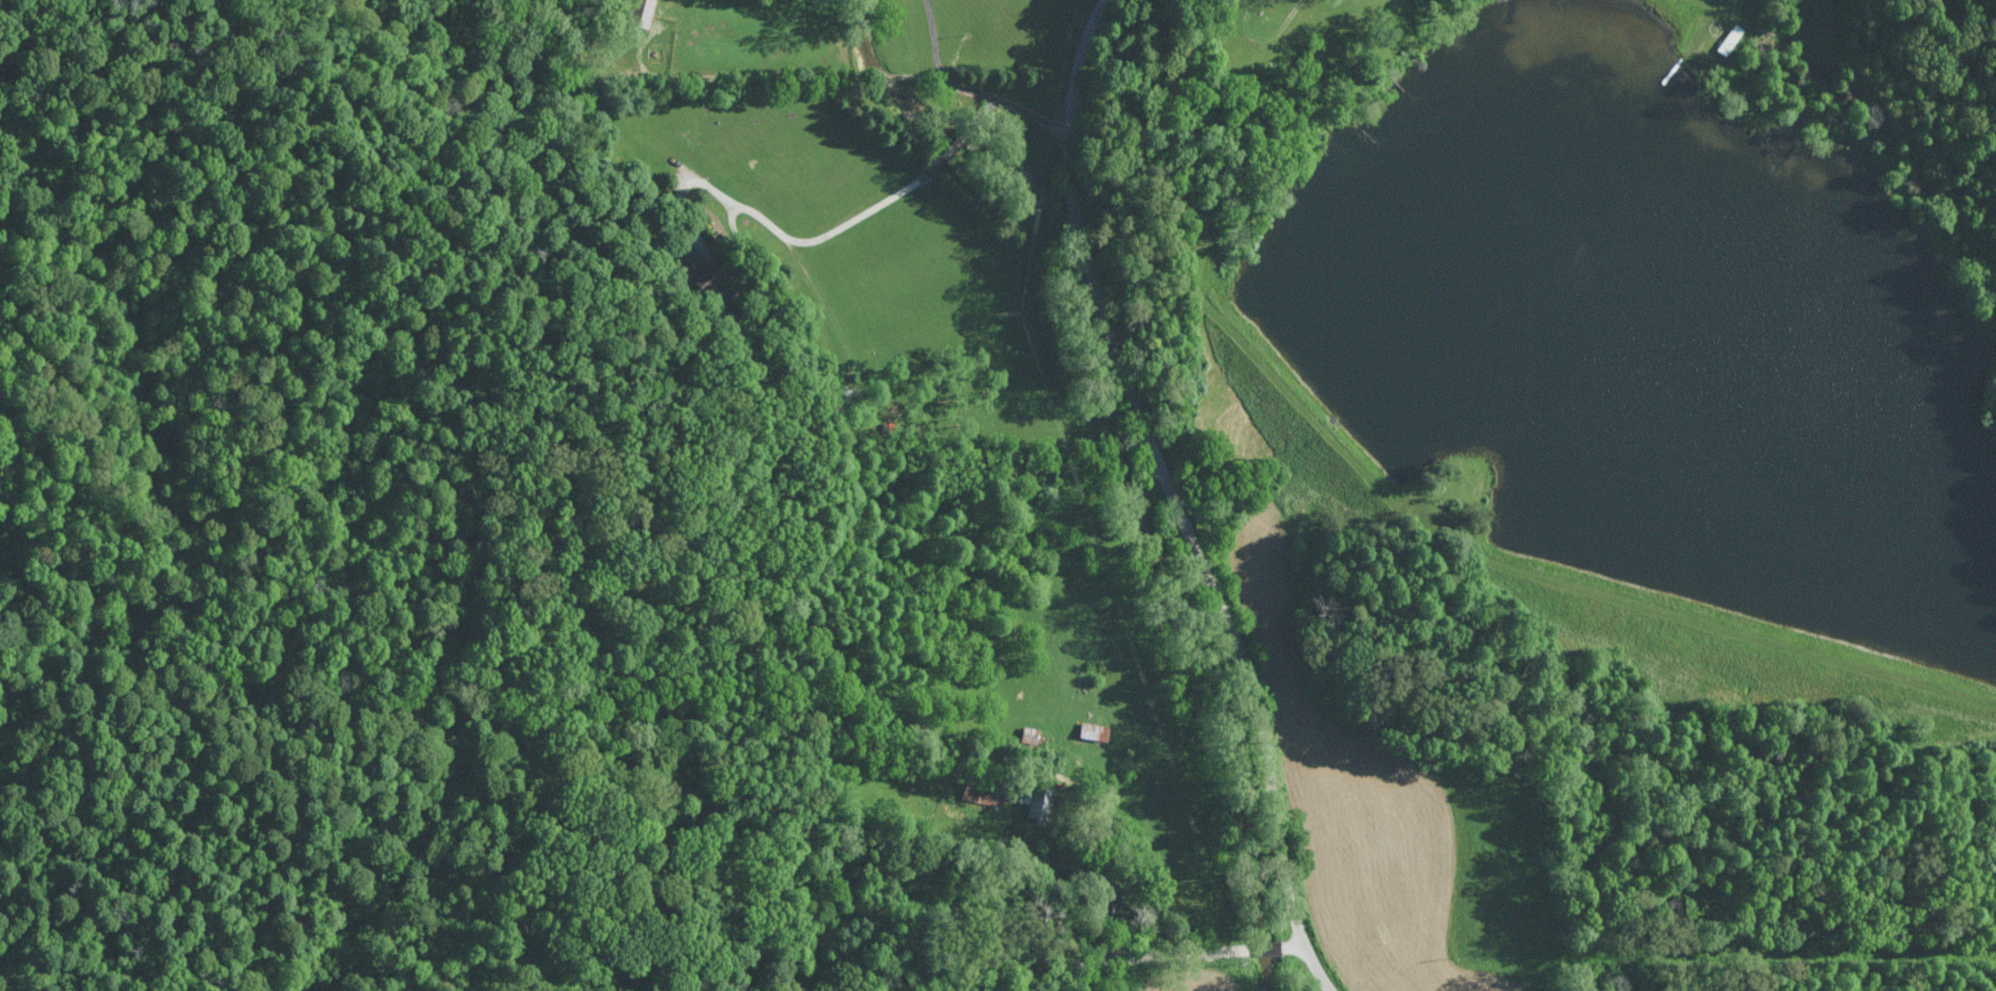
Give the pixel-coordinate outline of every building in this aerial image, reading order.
[(649,22),(656,0),(636,0),(635,4),(625,1),(622,14),(649,22)] [(698,282),(690,280),(687,291),(709,299),(719,269),(703,264),(698,282)] [(965,782),(960,796),(998,808),(1004,787),(986,782),(984,788),(965,782)] [(1027,803),(1024,818),(1044,822),(1051,788),(1032,784),(1030,794),(1020,792),(1018,801),(1027,803)]
